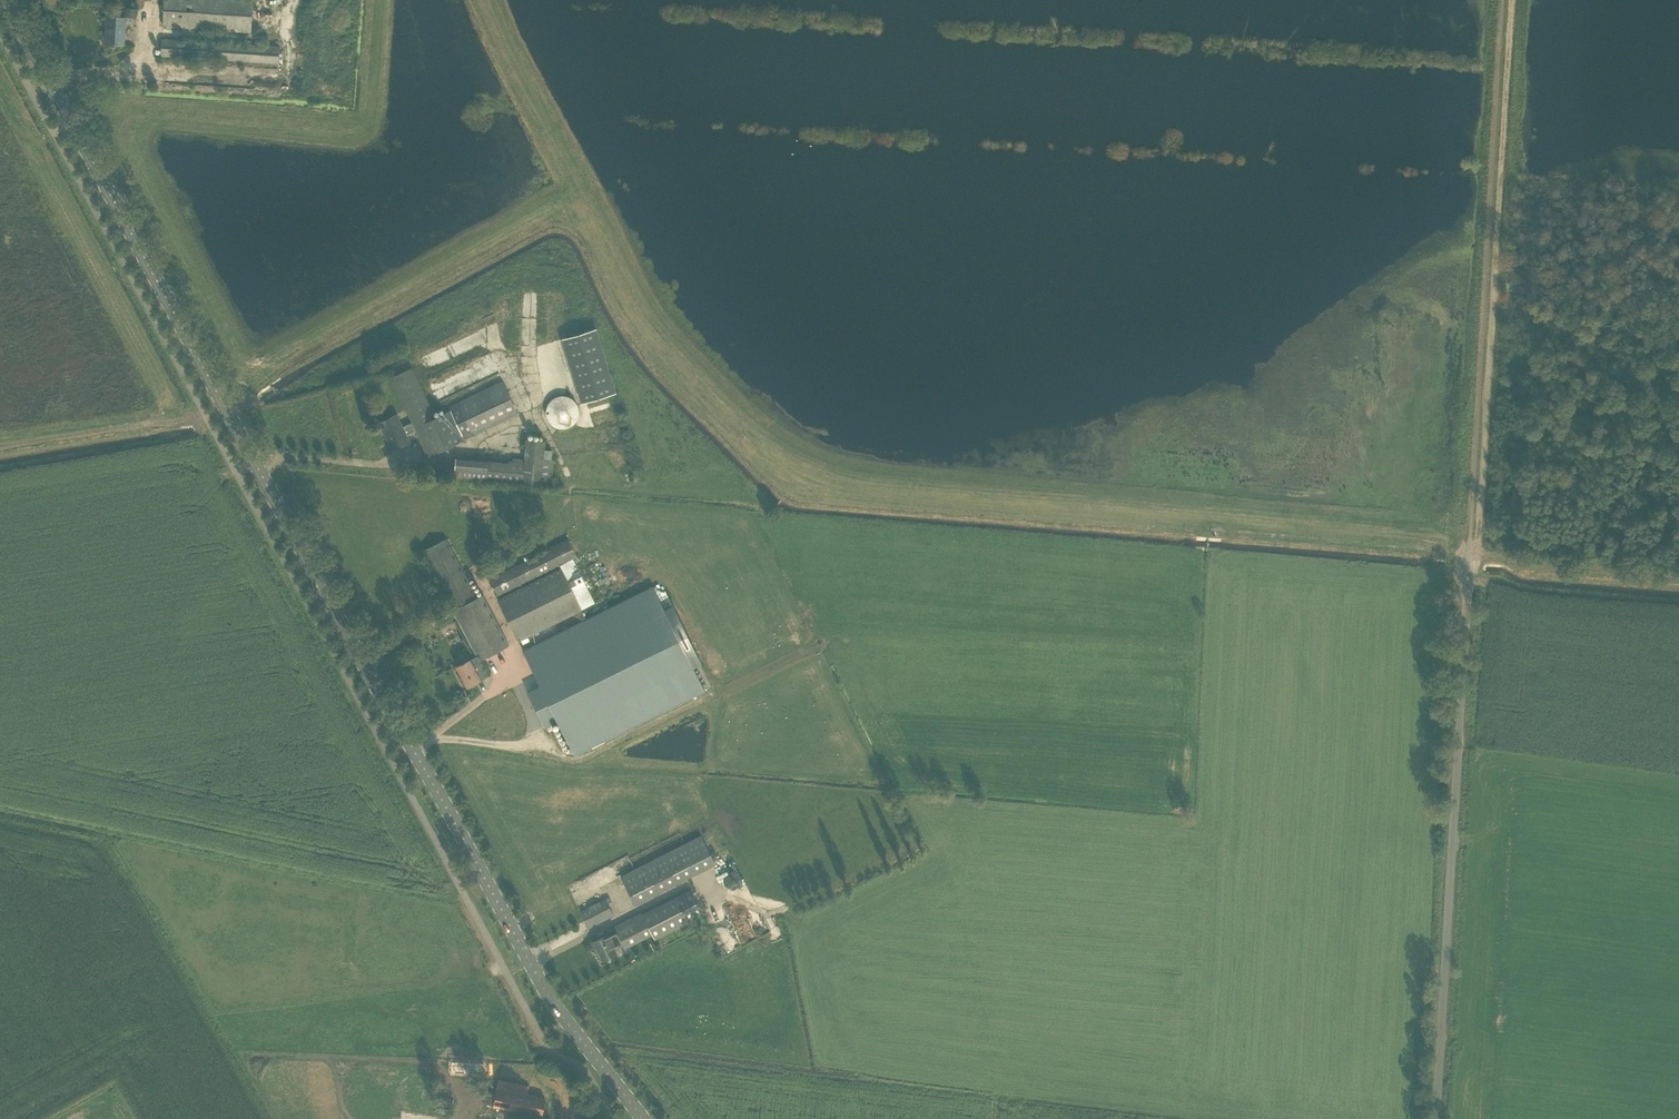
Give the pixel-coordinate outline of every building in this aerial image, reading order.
[(251,32),(254,0),(165,0),(163,26),(251,32)] [(106,43),(124,44),(125,17),(108,16),(106,43)] [(161,55),(279,64),(280,47),(162,39),(161,55)] [(616,392),(596,328),(561,339),(581,403),(616,392)] [(444,361),(440,353),(448,350),(445,342),(456,338),(454,332),(416,347),(425,368),(444,361)] [(416,430),(428,456),(438,451),(464,440),(518,414),(502,381),(448,406),(450,410),(435,417),(411,367),(401,373),(391,377),(412,422),(402,427),(396,414),(380,422),(393,449),(409,442),(406,435),(416,430)] [(560,428),(563,428),(567,427),(570,426),(572,425),(574,423),(576,421),(577,418),(578,414),(578,410),(577,406),(576,403),(573,399),(570,397),(565,396),(563,395),(561,395),(558,396),(555,397),(552,399),(550,401),(548,403),(546,407),(546,410),(546,413),(546,416),(547,419),(549,422),(551,424),(553,426),(556,427),(560,428)] [(443,476),(551,485),(553,459),(544,458),(545,441),(526,439),(524,458),(512,458),(512,461),(508,460),(508,462),(456,457),(455,464),(444,463),(443,476)] [(457,667),(467,686),(480,680),(479,679),(488,674),(481,661),(509,646),(482,594),(476,597),(446,538),(423,550),(449,600),(444,603),(448,612),(451,610),(453,614),(455,613),(477,655),(457,666),(457,667)] [(568,540),(489,579),(497,595),(560,564),(561,567),(497,598),(518,642),(569,616),(579,611),(581,610),(582,610),(582,609),(571,587),(584,580),(575,562),(573,558),(575,557),(577,556),(568,540)] [(581,610),(579,611),(583,621),(523,651),(546,697),(533,703),(545,726),(557,720),(574,755),(704,690),(686,652),(694,648),(680,619),(671,623),(652,585),(602,610),(585,619),(581,610)] [(633,902),(634,904),(715,863),(701,835),(621,877),(633,901),(633,902)] [(661,902),(614,926),(616,932),(622,942),(625,948),(658,932),(661,937),(671,932),(671,931),(703,915),(690,889),(662,903),(661,902)] [(581,911),(589,927),(614,915),(605,898),(581,911)] [(597,947),(603,960),(613,955),(616,953),(613,946),(621,942),(619,938),(616,932),(610,935),(609,933),(591,942),(594,949),(597,947)] [(484,1062),(467,1061),(467,1074),(483,1074),(484,1062)] [(498,1079),(493,1106),(542,1115),(545,1098),(527,1094),(529,1085),(498,1079)]
